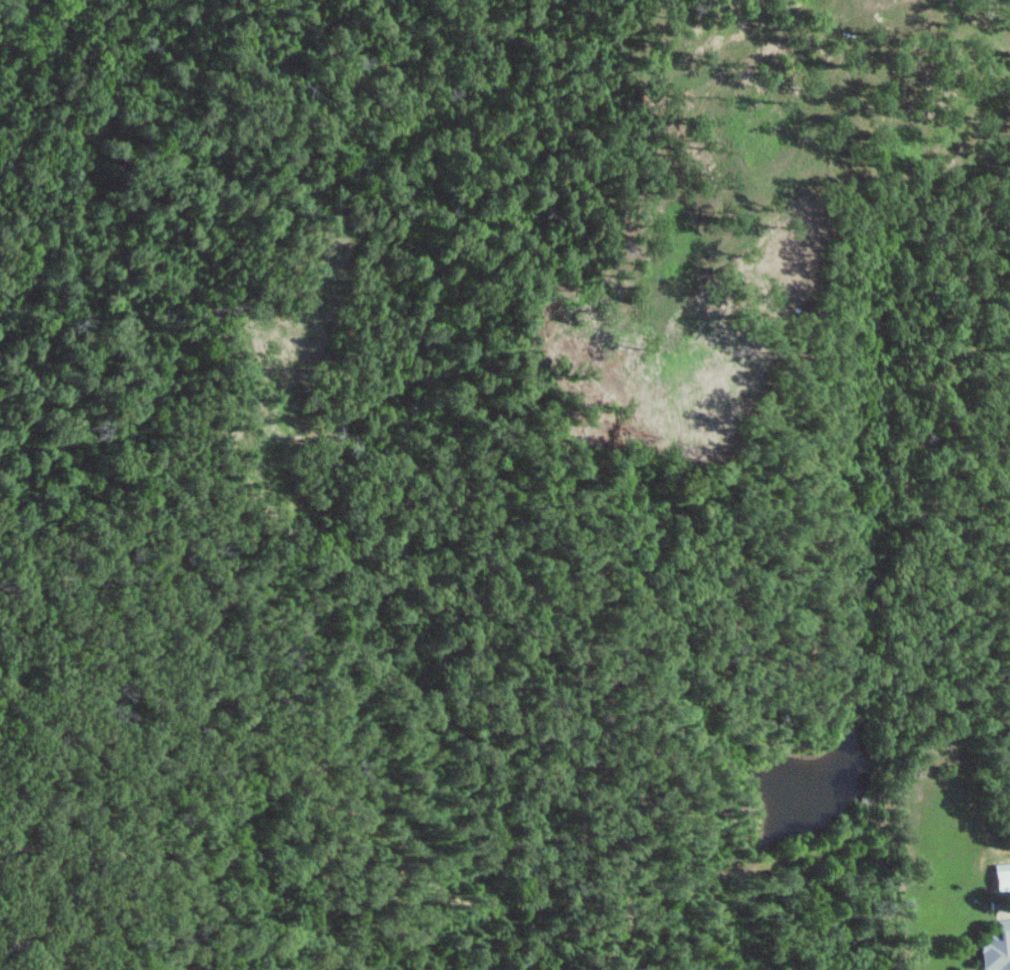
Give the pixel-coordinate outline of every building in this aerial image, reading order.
[(992,865),(993,892),(1009,891),(1009,864),(992,865)] [(995,922),(994,936),(978,936),(978,969),(1009,969),(1009,922),(995,922)]
